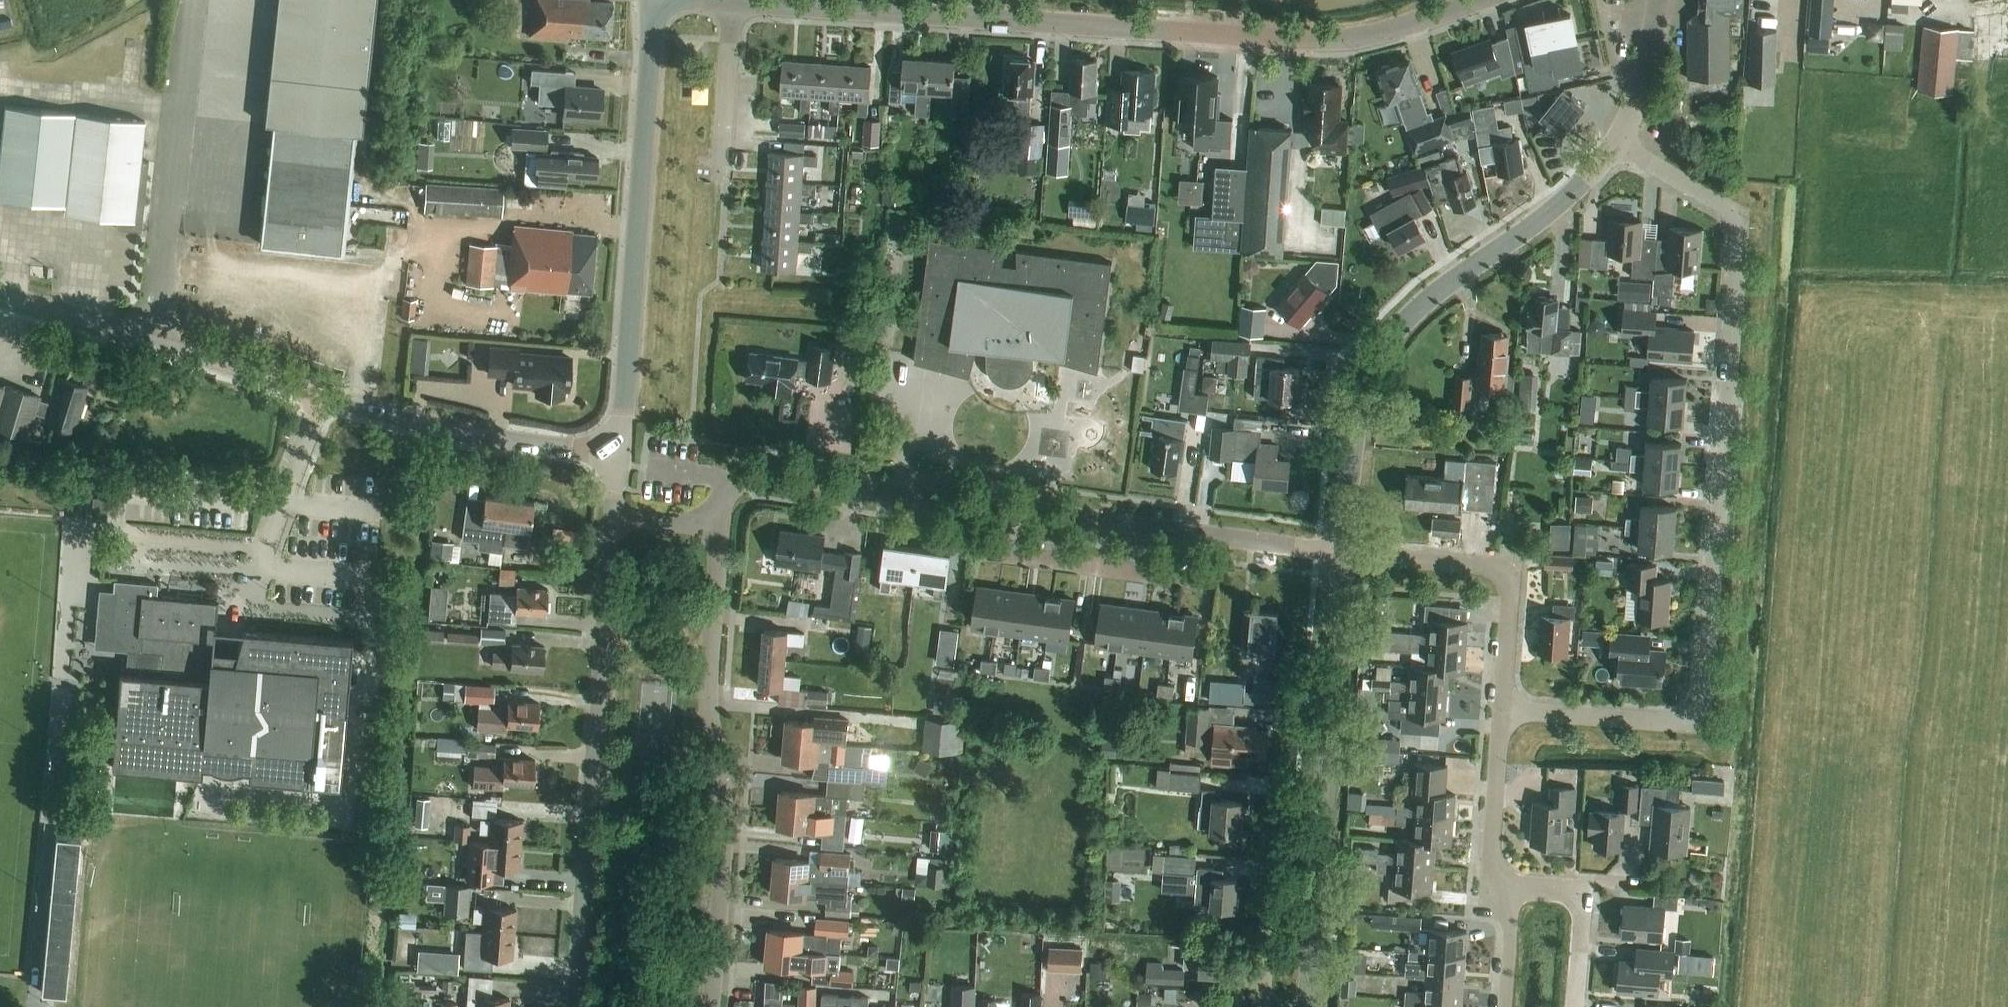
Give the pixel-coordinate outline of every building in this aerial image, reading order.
[(274,125),(261,245),(340,254),(353,134),(361,135),(376,0),(278,0),(265,124),(274,125)] [(570,36),(609,39),(613,4),(589,2),(589,0),(532,0),(529,37),(570,40),(570,36)] [(1742,16),(1743,0),(1699,0),(1698,11),(1688,21),(1688,79),(1729,78),(1730,16),(1742,16)] [(1834,0),(1811,0),(1808,34),(1832,36),(1834,0)] [(1559,6),(1543,9),(1545,20),(1561,16),(1559,6)] [(1528,25),(1516,28),(1508,30),(1509,38),(1513,54),(1576,41),(1570,14),(1561,16),(1545,20),(1528,23),(1528,25)] [(1884,49),(1902,51),(1904,25),(1885,24),(1884,49)] [(1974,32),(1971,31),(1924,27),(1918,90),(1952,94),(1956,59),(1971,60),(1974,32)] [(1752,31),(1751,84),(1775,84),(1776,32),(1752,31)] [(1516,72),(1513,54),(1509,38),(1492,43),(1491,38),(1452,52),(1464,85),(1500,72),(1502,77),(1516,72)] [(1582,67),(1576,41),(1513,54),(1516,72),(1525,70),(1530,91),(1537,89),(1557,86),(1560,85),(1557,73),(1582,67)] [(930,59),(904,57),(903,73),(891,72),(889,102),(902,103),(902,101),(916,102),(915,115),(930,116),(931,91),(928,91),(930,59)] [(968,111),(970,78),(954,77),(955,60),(930,59),(928,91),(931,91),(947,92),(946,110),(968,111)] [(1012,112),(1030,113),(1032,95),(1034,61),(1008,59),(1007,80),(1005,82),(1004,93),(1001,93),(1000,105),(1012,106),(1012,112)] [(1096,81),(1097,61),(1073,60),(1069,108),(1052,107),(1047,173),(1069,174),(1071,144),(1074,114),(1087,115),(1087,102),(1097,102),(1098,83),(1096,81)] [(1440,105),(1417,113),(1411,95),(1421,92),(1410,60),(1377,71),(1388,103),(1397,100),(1415,154),(1454,139),(1446,115),(1454,112),(1446,89),(1436,93),(1440,105)] [(811,98),(813,63),(784,61),(781,95),(802,97),(801,111),(810,112),(811,98)] [(842,65),(813,63),(811,98),(830,99),(829,113),(834,114),(836,114),(839,114),(840,100),(839,100),(842,65)] [(871,67),(842,65),(839,100),(840,100),(859,101),(858,115),(867,116),(868,101),(871,67)] [(584,118),(600,119),(602,90),(589,89),(589,87),(574,86),(575,73),(531,70),(530,84),(539,85),(538,103),(564,105),(563,118),(584,120),(584,118)] [(1150,128),(1154,73),(1124,71),(1123,85),(1109,84),(1107,123),(1126,124),(1125,126),(1150,128)] [(1178,98),(1177,109),(1181,110),(1180,122),(1198,123),(1196,150),(1212,151),(1213,147),(1235,149),(1236,121),(1219,120),(1221,78),(1202,76),(1201,76),(1201,79),(1183,78),(1182,98),(1178,98)] [(1306,100),(1306,112),(1309,112),(1308,123),(1324,124),(1323,151),(1346,152),(1348,122),(1339,121),(1341,86),(1328,85),(1327,82),(1317,81),(1316,84),(1310,84),(1309,100),(1306,100)] [(1775,104),(1775,84),(1751,84),(1743,84),(1743,103),(1775,104)] [(1558,91),(1538,95),(1523,98),(1524,104),(1540,101),(1542,110),(1545,113),(1541,118),(1563,135),(1585,107),(1564,89),(1561,93),(1558,91)] [(1520,139),(1513,141),(1511,127),(1498,129),(1494,106),(1473,109),(1479,148),(1494,145),(1499,175),(1523,170),(1520,152),(1522,149),(1520,139)] [(75,115),(6,107),(0,163),(0,199),(65,206),(75,115)] [(1470,108),(1447,116),(1452,128),(1474,121),(1470,108)] [(829,125),(828,135),(835,136),(836,114),(834,114),(829,113),(829,125)] [(75,115),(65,206),(64,214),(111,219),(119,220),(118,230),(141,232),(149,162),(141,161),(145,122),(75,115)] [(862,145),(880,146),(881,121),(864,120),(862,145)] [(1688,134),(1702,133),(1701,120),(1687,121),(1688,134)] [(780,122),(779,136),(804,138),(805,124),(780,122)] [(1042,157),(1045,124),(1019,122),(1016,154),(1019,154),(1017,171),(1039,173),(1041,156),(1042,157)] [(828,135),(829,125),(808,124),(808,136),(828,138),(828,135)] [(1243,240),(1242,251),(1283,254),(1292,130),(1251,127),(1250,140),(1247,180),(1244,219),(1243,240)] [(548,131),(512,128),(510,149),(546,151),(548,131)] [(435,146),(418,145),(417,167),(434,168),(435,146)] [(582,153),(551,151),(551,154),(526,152),(524,184),(564,187),(564,180),(580,182),(580,179),(595,180),(597,158),(582,157),(582,153)] [(1431,164),(1441,161),(1439,152),(1417,159),(1420,167),(1424,166),(1431,164)] [(802,185),(802,184),(803,165),(817,166),(818,157),(804,156),(804,155),(769,153),(767,182),(802,185)] [(1454,210),(1476,203),(1466,172),(1464,173),(1460,159),(1447,163),(1451,177),(1444,179),(1454,210)] [(1424,166),(1420,167),(1420,168),(1386,179),(1392,196),(1430,185),(1424,166)] [(1179,199),(1203,200),(1204,176),(1180,176),(1179,199)] [(767,182),(766,211),(800,213),(801,194),(815,195),(816,185),(802,184),(802,185),(767,182)] [(424,212),(501,217),(503,190),(426,185),(424,212)] [(1389,205),(1400,224),(1389,230),(1400,250),(1426,237),(1415,217),(1431,208),(1420,188),(1389,205)] [(902,206),(903,194),(889,193),(889,205),(902,206)] [(1325,204),(1323,217),(1340,220),(1343,207),(1325,204)] [(1129,205),(1127,222),(1153,225),(1155,207),(1129,205)] [(766,211),(764,240),(798,242),(798,241),(799,222),(814,223),(814,214),(800,213),(766,211)] [(1243,240),(1244,219),(1195,215),(1193,247),(1212,249),(1212,238),(1243,240)] [(1610,219),(1608,241),(1592,240),(1590,267),(1608,269),(1609,254),(1633,256),(1631,277),(1654,279),(1657,239),(1641,238),(1642,222),(1610,219)] [(389,222),(385,243),(405,247),(409,226),(389,222)] [(514,226),(512,244),(512,249),(508,289),(578,295),(578,294),(591,295),(596,236),(572,234),(572,231),(514,226)] [(1693,280),(1694,270),(1699,270),(1702,231),(1670,228),(1668,253),(1657,252),(1655,279),(1656,279),(1654,295),(1660,295),(1659,304),(1671,305),(1674,278),(1693,280)] [(842,234),(829,234),(829,245),(841,245),(842,234)] [(1017,385),(1025,382),(1022,363),(1033,361),(1033,364),(1034,364),(1034,356),(1058,359),(1058,362),(1098,373),(1112,263),(1017,251),(1017,267),(1002,265),(1007,249),(930,239),(914,362),(969,377),(977,348),(987,349),(987,363),(989,372),(993,379),(1000,384),(1009,386),(1017,385)] [(798,242),(764,240),(762,269),(796,271),(797,251),(812,252),(812,242),(798,241),(798,242)] [(492,288),(495,247),(470,245),(467,285),(492,288)] [(512,249),(495,247),(492,288),(508,289),(512,249)] [(1317,261),(1305,274),(1277,307),(1300,326),(1316,307),(1319,309),(1331,296),(1328,294),(1336,284),(1338,263),(1317,261)] [(851,274),(836,272),(835,285),(850,286),(851,274)] [(1634,286),(1633,300),(1649,301),(1650,288),(1634,286)] [(1589,297),(1576,296),(1575,310),(1588,311),(1589,297)] [(1580,355),(1582,331),(1554,329),(1557,299),(1534,298),(1533,310),(1529,310),(1528,327),(1529,327),(1528,339),(1542,340),(1541,351),(1580,355)] [(403,299),(400,319),(415,321),(417,301),(403,299)] [(877,319),(893,321),(895,301),(880,299),(877,319)] [(1714,314),(1715,299),(1706,299),(1705,313),(1714,314)] [(1624,301),(1624,310),(1622,335),(1650,337),(1648,358),(1692,361),(1694,331),(1669,329),(1669,328),(1654,327),(1655,313),(1650,312),(1651,303),(1624,301)] [(858,304),(846,303),(845,314),(857,315),(858,304)] [(1239,334),(1263,337),(1266,308),(1242,306),(1239,334)] [(1170,320),(1173,312),(1161,310),(1159,316),(1170,320)] [(1480,350),(1478,370),(1476,389),(1501,391),(1500,401),(1511,402),(1514,373),(1507,372),(1508,353),(1505,353),(1507,335),(1484,333),(1483,350),(1480,350)] [(1213,339),(1211,358),(1217,358),(1216,372),(1247,374),(1248,361),(1249,361),(1251,342),(1213,339)] [(796,374),(808,376),(808,379),(831,382),(835,349),(811,346),(809,362),(797,360),(797,359),(751,353),(748,380),(766,382),(765,389),(790,393),(791,384),(794,385),(796,374)] [(570,358),(517,354),(517,350),(490,348),(488,374),(514,376),(513,386),(537,388),(536,396),(562,398),(563,390),(568,390),(570,358)] [(1190,357),(1198,358),(1200,350),(1189,348),(1188,357),(1190,357)] [(1133,355),(1131,371),(1143,372),(1145,356),(1133,355)] [(1187,357),(1185,369),(1197,370),(1198,358),(1190,357),(1188,357),(1187,357)] [(1271,384),(1270,399),(1297,401),(1299,369),(1284,368),(1284,359),(1257,357),(1255,383),(1271,384)] [(411,372),(423,373),(424,362),(411,361),(411,372)] [(1177,411),(1205,415),(1208,396),(1193,394),(1197,370),(1185,369),(1183,368),(1177,411)] [(1518,409),(1532,410),(1534,374),(1520,373),(1520,376),(1517,376),(1515,401),(1519,401),(1518,409)] [(1471,377),(1457,376),(1454,406),(1469,407),(1471,377)] [(1626,385),(1625,398),(1685,402),(1687,380),(1652,378),(1651,391),(1636,390),(1637,386),(1626,385)] [(75,432),(84,401),(83,400),(87,388),(60,379),(52,404),(38,400),(39,397),(5,386),(4,388),(0,387),(0,429),(27,437),(34,414),(46,417),(44,423),(75,432)] [(1683,424),(1685,402),(1625,398),(1624,410),(1635,411),(1635,407),(1649,408),(1648,422),(1683,424)] [(1582,421),(1594,422),(1595,412),(1582,411),(1582,421)] [(1185,439),(1184,439),(1187,421),(1153,416),(1150,435),(1157,435),(1156,440),(1154,451),(1152,470),(1177,473),(1179,461),(1182,461),(1185,439)] [(1234,417),(1233,429),(1231,458),(1257,460),(1255,484),(1287,487),(1289,461),(1276,459),(1277,445),(1260,443),(1262,420),(1234,417)] [(1646,455),(1631,454),(1632,448),(1617,447),(1615,461),(1623,462),(1631,462),(1680,466),(1682,444),(1647,442),(1646,455)] [(1591,475),(1592,460),(1575,458),(1573,474),(1591,475)] [(1615,461),(1615,469),(1630,471),(1630,467),(1631,462),(1623,462),(1615,461)] [(1680,466),(1631,462),(1630,467),(1630,471),(1644,472),(1643,485),(1678,488),(1680,466)] [(1462,511),(1465,480),(1407,475),(1404,506),(1462,511)] [(1623,483),(1622,494),(1635,495),(1636,484),(1623,483)] [(502,554),(503,545),(509,499),(484,496),(483,507),(467,505),(462,540),(479,542),(478,549),(489,551),(488,564),(500,565),(502,554)] [(1577,496),(1575,512),(1592,513),(1593,497),(1577,496)] [(93,498),(91,521),(106,522),(108,499),(93,498)] [(509,499),(503,545),(515,547),(516,535),(510,534),(511,529),(529,531),(533,502),(509,499)] [(1626,518),(1625,526),(1675,530),(1677,508),(1642,505),(1640,519),(1626,518)] [(1433,519),(1432,534),(1460,536),(1461,521),(1433,519)] [(1569,550),(1570,524),(1551,523),(1550,549),(1569,550)] [(1572,553),(1584,554),(1587,525),(1575,524),(1572,553)] [(1675,530),(1625,526),(1625,534),(1639,535),(1638,549),(1673,552),(1675,530)] [(553,528),(551,544),(575,547),(577,531),(553,528)] [(861,577),(858,577),(861,554),(846,552),(845,555),(821,552),(824,536),(783,531),(778,564),(819,569),(819,567),(831,569),(829,579),(835,580),(832,605),(810,602),(808,615),(855,621),(856,613),(861,577)] [(431,540),(429,557),(451,560),(454,543),(431,540)] [(914,581),(918,549),(886,544),(881,577),(882,577),(880,591),(890,592),(892,578),(914,581)] [(951,553),(918,549),(914,581),(935,584),(933,598),(944,599),(946,585),(951,553)] [(1573,569),(1574,555),(1545,554),(1544,568),(1573,569)] [(1613,575),(1614,562),(1596,561),(1595,574),(1613,575)] [(1668,621),(1671,581),(1655,580),(1656,566),(1628,564),(1627,587),(1625,618),(1637,618),(1637,619),(1668,621)] [(515,586),(516,569),(500,568),(499,585),(515,586)] [(112,601),(109,600),(98,599),(96,629),(110,630),(127,650),(127,651),(126,665),(120,665),(116,713),(114,743),(238,752),(244,752),(249,751),(251,727),(258,633),(243,631),(237,653),(213,651),(213,642),(217,602),(157,597),(158,585),(114,581),(112,601)] [(975,627),(1003,631),(1009,590),(981,586),(975,627)] [(516,587),(516,595),(491,593),(488,622),(514,624),(515,613),(545,615),(547,590),(516,587)] [(1003,631),(1025,634),(1031,593),(1009,590),(1003,631)] [(1025,634),(1051,638),(1056,596),(1031,593),(1025,634)] [(1072,641),(1078,599),(1056,596),(1051,638),(1072,641)] [(1377,610),(1386,611),(1387,597),(1378,597),(1377,610)] [(445,620),(446,604),(429,602),(428,618),(445,620)] [(1098,644),(1120,647),(1126,605),(1104,603),(1098,644)] [(1120,647),(1146,651),(1151,609),(1126,605),(1120,647)] [(1554,605),(1553,617),(1542,616),(1540,652),(1566,654),(1569,618),(1571,618),(1572,606),(1554,605)] [(1429,635),(1409,633),(1374,630),(1373,640),(1389,641),(1409,642),(1466,647),(1468,622),(1450,621),(1451,608),(1426,606),(1425,620),(1430,620),(1429,635)] [(1146,651),(1172,654),(1177,613),(1151,609),(1146,651)] [(1251,609),(1248,651),(1275,654),(1278,611),(1251,609)] [(1172,654),(1193,657),(1199,616),(1177,613),(1172,654)] [(870,640),(872,628),(859,626),(857,639),(870,640)] [(480,628),(479,644),(504,645),(505,630),(480,628)] [(1579,641),(1603,643),(1604,630),(1580,628),(1579,641)] [(443,630),(423,629),(422,641),(442,642),(443,630)] [(804,633),(764,630),(762,658),(785,660),(787,644),(803,645),(804,633)] [(447,631),(446,642),(477,645),(478,634),(447,631)] [(114,743),(112,758),(111,767),(201,775),(202,767),(210,768),(220,772),(231,773),(241,771),(241,770),(249,771),(248,779),(340,787),(352,641),(258,633),(251,727),(249,751),(244,752),(238,752),(114,743)] [(1664,672),(1666,652),(1650,650),(1651,636),(1612,633),(1610,657),(1620,658),(1619,669),(1629,670),(1628,683),(1654,685),(1654,672),(1664,672)] [(1409,642),(1389,641),(1388,651),(1411,652),(1410,666),(1426,667),(1426,668),(1448,670),(1448,671),(1464,672),(1466,647),(1409,642)] [(510,668),(510,669),(541,672),(543,647),(512,644),(511,654),(493,653),(492,667),(510,668)] [(785,660),(762,658),(760,686),(776,688),(799,690),(800,678),(784,677),(785,660)] [(982,659),(980,671),(988,672),(990,660),(982,659)] [(990,660),(988,672),(996,673),(997,661),(990,660)] [(1035,666),(1033,678),(1041,679),(1043,667),(1035,666)] [(1409,682),(1391,680),(1363,678),(1362,688),(1447,694),(1448,671),(1448,670),(1426,668),(1426,667),(1410,666),(1409,682)] [(1028,677),(1029,669),(1016,667),(1015,675),(1028,677)] [(1043,667),(1041,679),(1049,680),(1051,669),(1043,667)] [(1105,676),(1104,688),(1112,689),(1113,677),(1105,676)] [(1113,677),(1112,689),(1120,690),(1121,678),(1113,677)] [(1209,700),(1226,701),(1228,679),(1211,677),(1209,700)] [(493,704),(494,686),(443,682),(442,700),(493,704)] [(1157,695),(1165,696),(1166,685),(1159,683),(1157,695)] [(1166,685),(1165,696),(1172,697),(1174,686),(1166,685)] [(799,690),(776,688),(775,703),(803,706),(805,690),(799,690)] [(1371,743),(1375,703),(1389,704),(1389,700),(1408,701),(1406,716),(1402,715),(1401,729),(1425,731),(1426,718),(1445,719),(1447,694),(1362,688),(1357,688),(1352,753),(1374,755),(1374,750),(1376,750),(1377,743),(1371,743)] [(806,706),(826,708),(828,691),(808,689),(806,706)] [(1244,703),(1271,704),(1271,692),(1244,690),(1244,703)] [(948,714),(949,701),(934,700),(933,712),(948,714)] [(507,711),(478,709),(476,729),(506,731),(506,727),(537,729),(539,704),(508,701),(507,711)] [(1185,741),(1207,743),(1210,708),(1188,706),(1185,741)] [(922,750),(957,753),(960,721),(925,717),(922,750)] [(820,718),(819,723),(787,720),(785,740),(846,746),(848,720),(820,718)] [(1216,726),(1215,741),(1213,764),(1232,766),(1232,764),(1247,765),(1248,755),(1266,757),(1268,732),(1256,731),(1256,727),(1234,726),(1234,727),(1216,726)] [(467,744),(468,739),(438,737),(438,738),(434,738),(434,741),(429,740),(429,745),(437,746),(436,754),(461,756),(461,752),(467,752),(467,744)] [(1103,739),(1102,756),(1116,757),(1117,739),(1103,739)] [(864,747),(846,746),(785,740),(784,760),(818,764),(819,760),(830,761),(828,780),(849,782),(885,785),(886,772),(862,770),(864,747)] [(467,744),(467,752),(466,756),(495,758),(495,746),(467,744)] [(503,769),(485,767),(473,766),(472,787),(501,789),(502,784),(533,786),(535,761),(503,758),(503,769)] [(1107,764),(1107,791),(1116,791),(1116,764),(1107,764)] [(1398,806),(1397,815),(1453,820),(1455,795),(1445,794),(1447,766),(1415,764),(1413,793),(1417,793),(1416,807),(1398,806)] [(1199,791),(1201,776),(1170,773),(1169,788),(1199,791)] [(1714,791),(1714,779),(1693,778),(1692,790),(1714,791)] [(849,782),(828,780),(827,796),(815,795),(781,792),(780,809),(846,815),(849,782)] [(1618,809),(1637,811),(1639,786),(1621,785),(1618,809)] [(1642,787),(1639,823),(1653,824),(1651,850),(1686,853),(1690,808),(1664,806),(1666,789),(1642,787)] [(1534,802),(1531,844),(1554,846),(1554,852),(1573,853),(1574,831),(1564,830),(1566,814),(1573,815),(1575,789),(1551,788),(1550,804),(1534,802)] [(1200,827),(1212,828),(1212,832),(1241,834),(1243,802),(1220,800),(1221,792),(1203,791),(1200,827)] [(1366,810),(1367,793),(1351,792),(1350,809),(1366,810)] [(431,799),(420,798),(417,827),(429,828),(431,799)] [(937,802),(937,818),(951,818),(952,802),(937,802)] [(846,815),(780,809),(778,827),(812,830),(812,827),(824,828),(823,847),(843,849),(846,815)] [(1713,810),(1712,819),(1723,820),(1724,811),(1713,810)] [(1598,811),(1597,813),(1590,812),(1589,832),(1596,833),(1595,847),(1621,849),(1624,813),(1598,811)] [(1453,820),(1397,815),(1396,825),(1414,826),(1413,840),(1413,841),(1436,843),(1435,843),(1451,845),(1453,820)] [(368,833),(369,820),(356,819),(355,832),(368,833)] [(480,827),(469,826),(468,841),(489,842),(489,844),(520,846),(522,821),(491,819),(491,820),(480,819),(480,827)] [(442,840),(468,841),(469,826),(443,824),(442,840)] [(938,847),(952,849),(955,828),(940,826),(938,847)] [(65,994),(80,838),(64,837),(56,836),(41,992),(48,993),(65,994)] [(441,839),(440,856),(467,857),(468,841),(442,840),(441,839)] [(1413,841),(1413,840),(1397,839),(1396,855),(1378,853),(1379,849),(1362,848),(1361,862),(1377,863),(1434,867),(1435,843),(1436,843),(1413,841)] [(520,846),(489,844),(488,853),(478,852),(477,866),(487,867),(487,868),(518,870),(520,846)] [(1172,852),(1192,852),(1193,844),(1172,844),(1172,852)] [(775,859),(774,877),(839,883),(839,882),(848,883),(850,854),(822,852),(821,863),(809,862),(775,859)] [(1194,874),(1194,873),(1195,858),(1165,856),(1164,872),(1186,873),(1194,874)] [(1362,879),(1363,864),(1352,863),(1351,879),(1362,879)] [(1434,867),(1377,863),(1377,872),(1395,874),(1394,888),(1389,888),(1388,902),(1413,904),(1414,890),(1432,892),(1434,867)] [(945,886),(947,867),(929,866),(928,885),(945,886)] [(419,882),(420,868),(406,867),(405,881),(419,882)] [(1235,910),(1237,879),(1214,877),(1215,869),(1199,868),(1198,873),(1194,873),(1194,874),(1186,873),(1184,892),(1197,893),(1196,906),(1235,910)] [(847,896),(848,883),(839,882),(839,883),(774,877),(772,894),(806,897),(818,898),(818,901),(827,902),(826,914),(851,916),(852,896),(847,896)] [(1106,880),(1105,901),(1121,901),(1122,880),(1106,880)] [(470,887),(446,885),(444,914),(449,914),(463,915),(468,915),(470,887)] [(915,888),(903,888),(902,899),(915,900),(915,888)] [(1662,941),(1663,920),(1664,909),(1678,910),(1679,897),(1655,895),(1654,908),(1625,906),(1622,938),(1662,941)] [(482,932),(514,934),(516,910),(484,907),(484,909),(474,908),(473,922),(483,923),(482,932)] [(398,926),(415,927),(415,919),(414,918),(413,918),(411,916),(409,915),(399,914),(398,926)] [(461,946),(463,915),(449,914),(446,945),(461,946)] [(1388,928),(1421,931),(1422,917),(1389,915),(1388,928)] [(769,930),(768,948),(840,954),(841,937),(848,937),(849,922),(817,919),(816,934),(769,930)] [(1410,943),(1409,952),(1465,957),(1467,932),(1429,929),(1428,944),(1410,943)] [(514,934),(482,932),(482,941),(471,940),(470,955),(481,955),(481,957),(512,959),(514,934)] [(879,946),(869,945),(868,955),(878,956),(879,946)] [(1048,970),(1082,972),(1083,948),(1049,947),(1048,970)] [(1620,959),(1620,963),(1618,992),(1658,995),(1660,973),(1673,974),(1673,964),(1674,953),(1682,954),(1689,955),(1689,953),(1674,951),(1674,950),(1636,947),(1635,960),(1620,959)] [(838,970),(840,954),(768,948),(766,966),(800,969),(800,967),(813,968),(831,970),(838,970)] [(1200,968),(1200,974),(1230,976),(1231,953),(1201,951),(1201,956),(1184,955),(1184,967),(1200,968)] [(1465,957),(1409,952),(1408,962),(1426,963),(1425,978),(1463,981),(1465,957)] [(1674,953),(1673,964),(1697,966),(1698,955),(1689,955),(1682,954),(1674,953)] [(1343,972),(1369,973),(1370,961),(1344,960),(1343,972)] [(1106,979),(1107,963),(1090,962),(1089,978),(1106,979)] [(1184,971),(1161,969),(1162,963),(1147,962),(1146,981),(1183,984),(1184,971)] [(812,983),(830,984),(831,970),(813,968),(812,983)] [(831,970),(830,984),(853,987),(854,971),(838,970),(831,970)] [(1356,996),(1358,979),(1342,978),(1340,994),(1356,996)] [(1463,981),(1425,978),(1424,993),(1406,991),(1405,1001),(1462,1005),(1463,981)] [(765,980),(764,1006),(783,1006),(783,1004),(782,1004),(784,982),(765,980)] [(921,981),(911,981),(910,990),(921,991),(921,981)] [(798,1006),(816,1006),(817,986),(799,985),(798,1006)] [(951,1006),(976,1006),(977,987),(952,986),(951,1006)] [(1041,994),(1020,993),(1020,1006),(1040,1006),(1041,994)] [(869,997),(849,996),(849,1000),(837,1000),(837,995),(822,994),(821,1006),(868,1006),(869,997)] [(509,999),(478,997),(478,998),(467,997),(466,1006),(508,1006),(509,999)]
